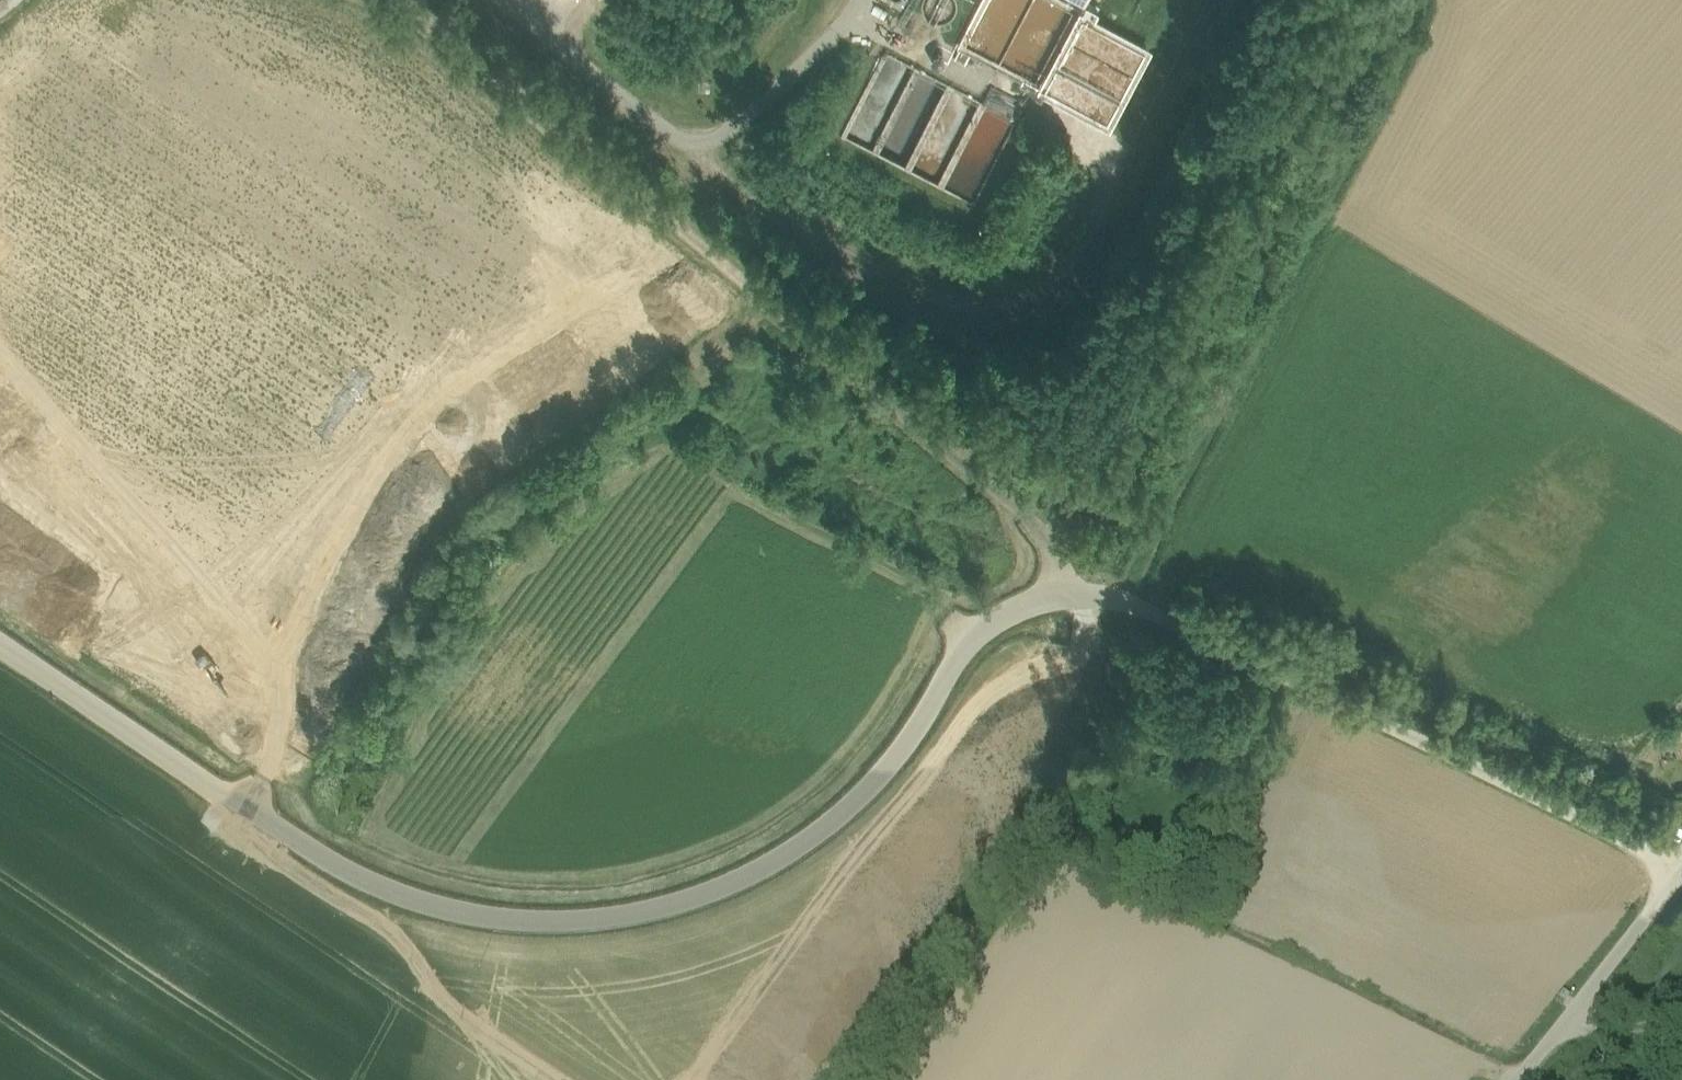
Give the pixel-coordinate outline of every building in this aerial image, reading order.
[(22,0),(6,0),(14,8),(22,0)]
